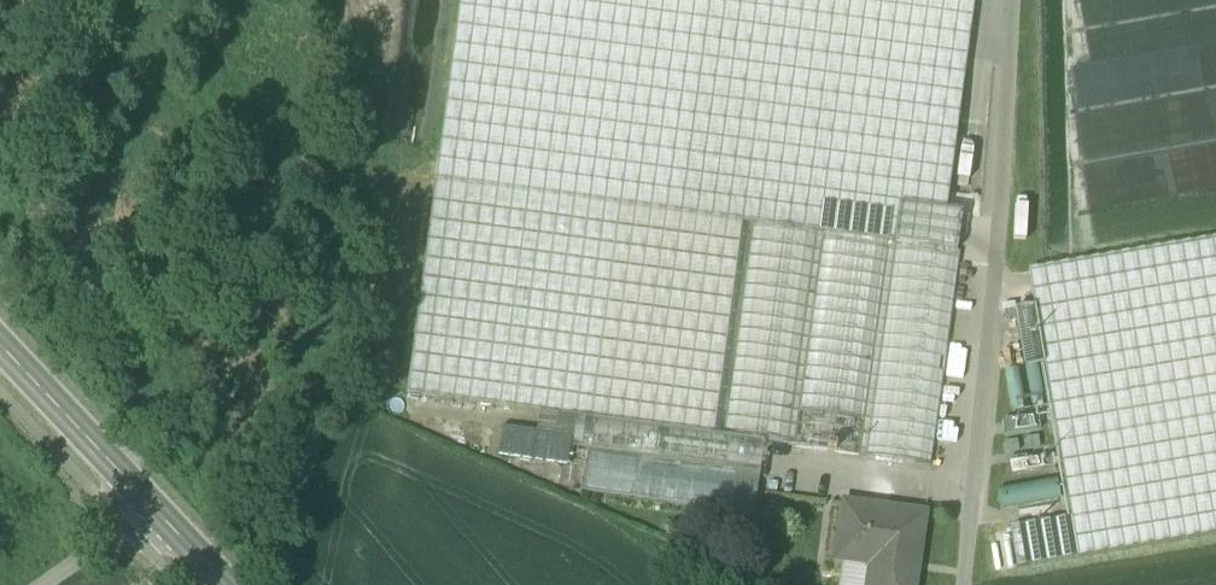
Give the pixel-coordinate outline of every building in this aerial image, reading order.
[(436,182),(621,207),(823,234),(889,243),(895,244),(957,252),(963,213),(947,210),(976,0),(460,0),(436,182)] [(577,418),(592,420),(621,207),(436,182),(407,396),(539,413),(577,418)] [(764,443),(793,447),(823,234),(621,207),(592,420),(764,443)] [(793,447),(859,457),(889,243),(823,234),(793,447)] [(1017,569),(1215,534),(1215,239),(1029,272),(1034,308),(1044,364),(1071,519),(1010,530),(1017,569)] [(859,457),(865,457),(895,244),(889,243),(859,457)] [(957,252),(895,244),(865,457),(932,467),(961,253),(957,252)] [(1024,368),(1044,364),(1034,308),(1015,311),(1024,368)] [(574,439),(577,418),(539,413),(536,434),(574,439)] [(1035,417),(1002,423),(1005,437),(1038,431),(1035,417)] [(760,472),(764,443),(592,420),(577,418),(574,439),(573,447),(588,449),(759,472),(760,472)] [(574,439),(536,434),(503,429),(499,456),(570,466),(573,447),(574,439)] [(753,517),(759,472),(588,449),(582,494),(753,517)] [(1010,464),(1012,476),(1055,469),(1052,457),(1010,464)] [(1041,501),(1039,487),(998,493),(1000,507),(1041,501)] [(925,515),(844,504),(836,561),(841,562),(870,566),(868,584),(915,584),(925,515)] [(870,566),(841,562),(838,584),(868,584),(870,566)]
